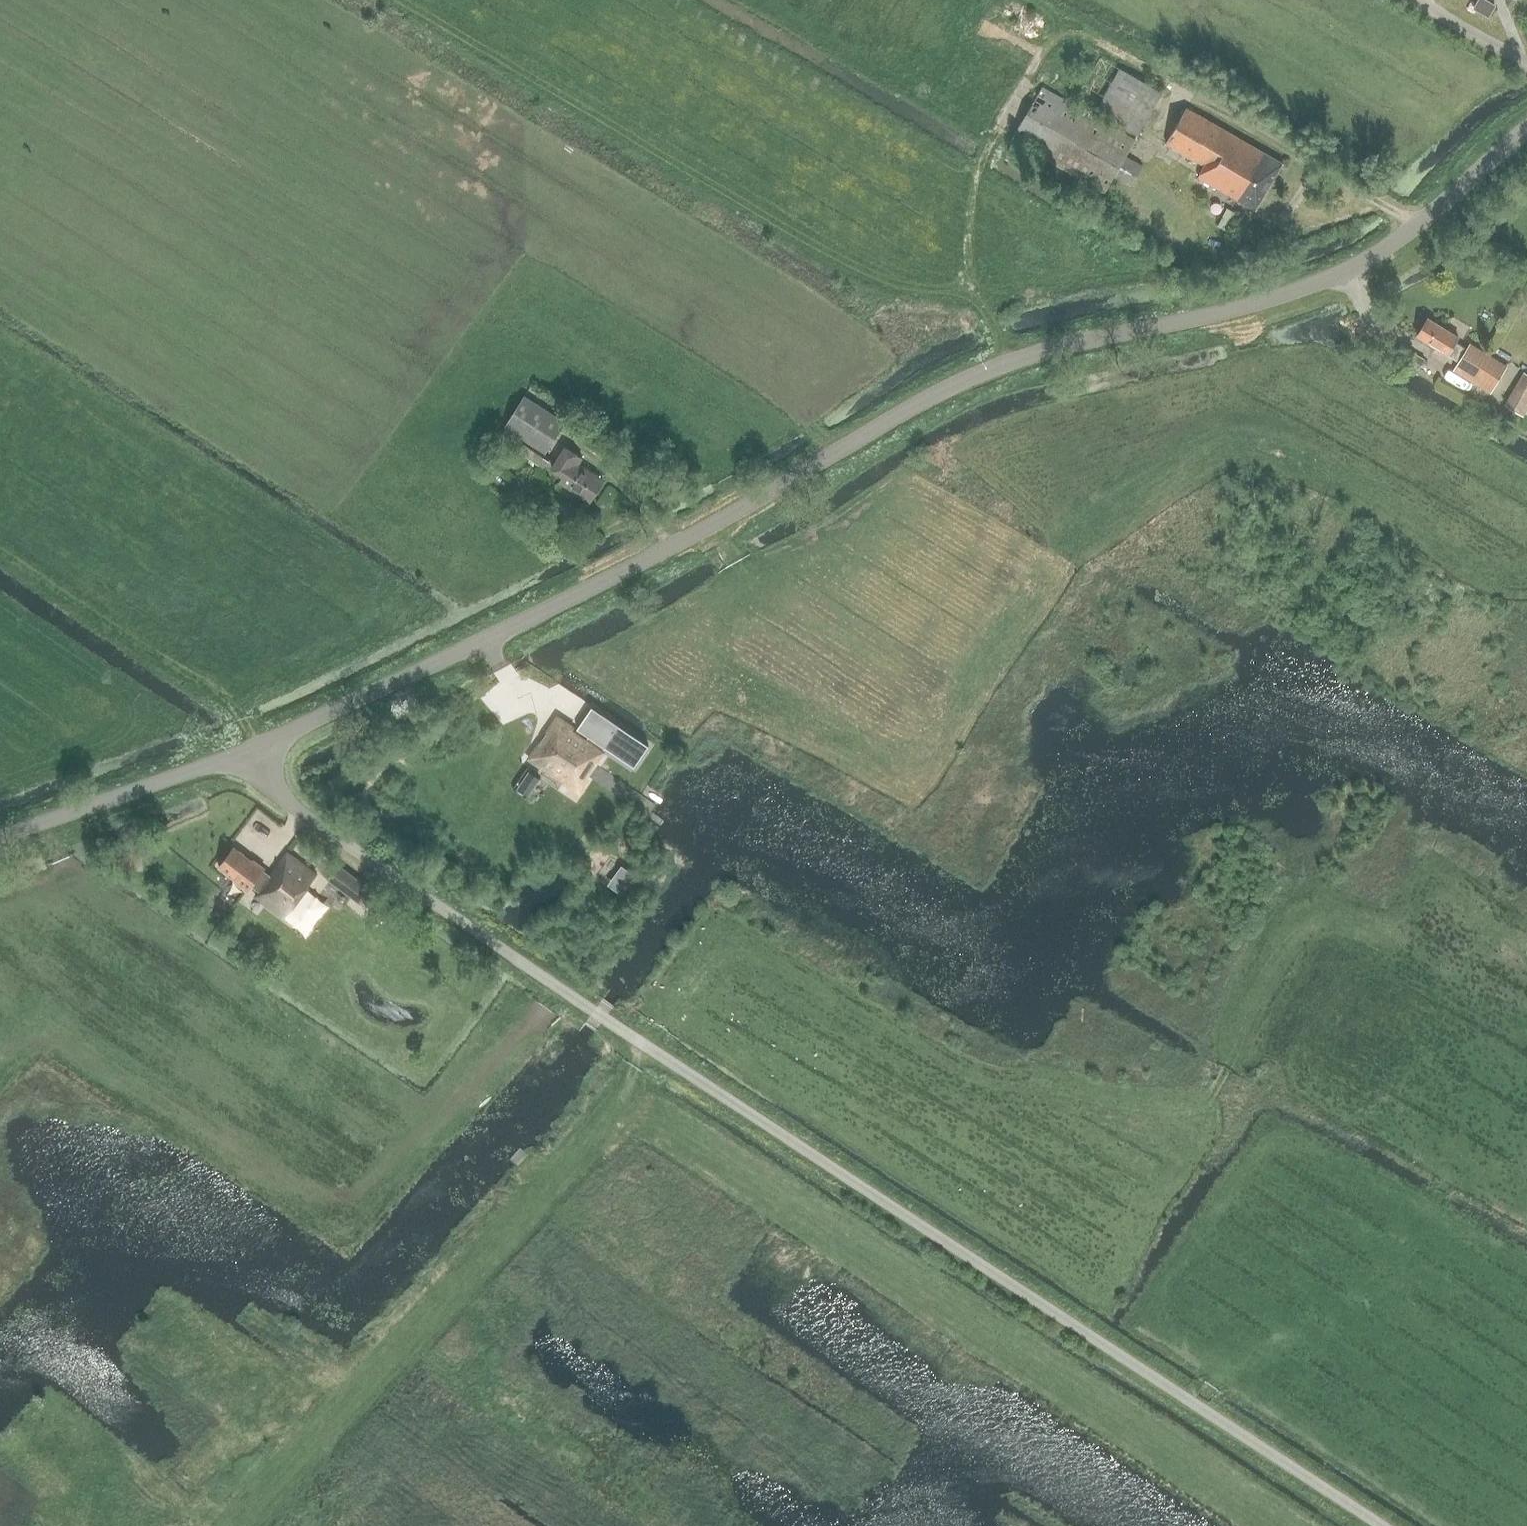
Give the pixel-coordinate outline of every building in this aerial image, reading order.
[(1495,2),(1492,0),(1476,0),(1475,3),(1489,11),(1495,2)] [(1140,133),(1164,91),(1102,55),(1078,97),(1140,133)] [(1014,138),(1099,187),(1106,191),(1116,174),(1133,184),(1145,163),(1128,153),(1136,139),(1044,86),(1014,138)] [(1199,175),(1220,187),(1257,208),(1284,162),(1188,107),(1167,143),(1206,165),(1199,175)] [(1241,215),(1226,207),(1216,224),(1231,232),(1241,215)] [(1514,272),(1516,284),(1526,282),(1526,279),(1525,270),(1514,272)] [(1426,318),(1415,335),(1457,361),(1452,370),(1488,392),(1505,365),(1468,342),(1464,348),(1453,341),(1456,336),(1426,318)] [(1417,368),(1423,359),(1407,350),(1401,359),(1417,368)] [(1521,417),(1526,407),(1526,378),(1523,375),(1504,406),(1521,417)] [(517,434),(546,451),(564,420),(523,395),(505,426),(506,427),(499,437),(510,444),(517,434)] [(549,460),(524,443),(517,451),(543,469),(549,460)] [(552,468),(565,476),(561,482),(591,500),(604,479),(585,467),(587,466),(579,461),(582,455),(566,445),(552,468)] [(588,736),(586,740),(603,751),(605,747),(630,764),(644,744),(648,746),(648,745),(592,707),(577,728),(588,736)] [(558,721),(533,758),(578,788),(603,751),(586,740),(558,721)] [(529,770),(517,788),(529,796),(541,778),(529,770)] [(236,880),(283,916),(315,873),(287,852),(269,875),(261,869),(262,867),(252,859),(251,861),(233,847),(219,865),(237,879),(236,880)] [(130,852),(123,862),(132,869),(139,859),(130,852)] [(616,852),(600,875),(622,892),(639,869),(616,852)] [(326,878),(361,904),(372,888),(337,862),(326,878)] [(352,921),(317,895),(295,926),(329,952),(352,921)]
